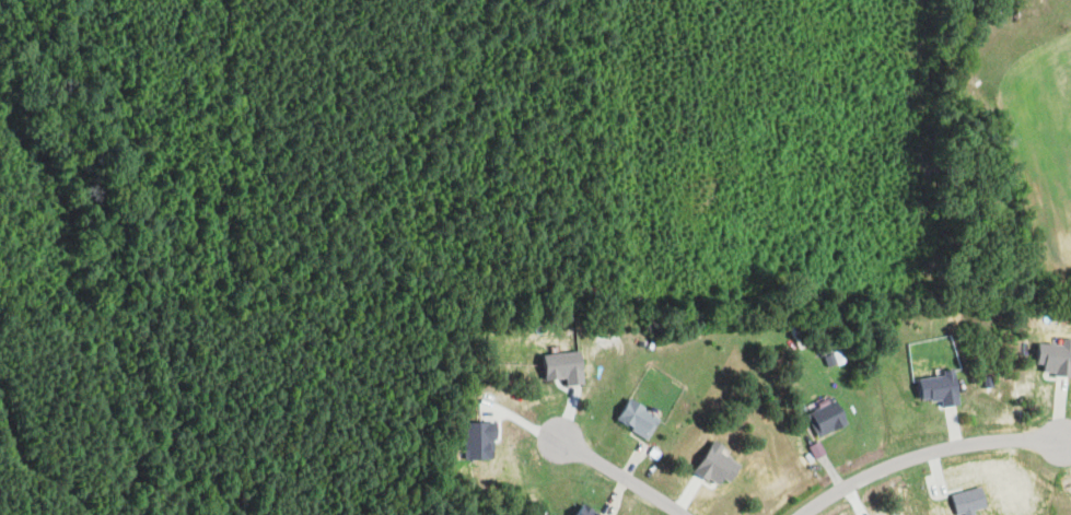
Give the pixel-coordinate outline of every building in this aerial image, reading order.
[(1036,364),(1047,364),(1047,375),(1070,376),(1070,339),(1065,339),(1065,344),(1037,343),(1036,364)] [(946,376),(919,379),(921,401),(944,399),(945,408),(962,406),(959,369),(946,371),(946,376)] [(652,438),(662,415),(627,399),(617,422),(652,438)] [(808,414),(820,439),(851,424),(840,400),(808,414)] [(968,514),(977,514),(976,510),(989,507),(984,487),(954,494),(959,514),(967,513),(968,514)] [(580,504),(576,514),(604,514),(580,504)]
